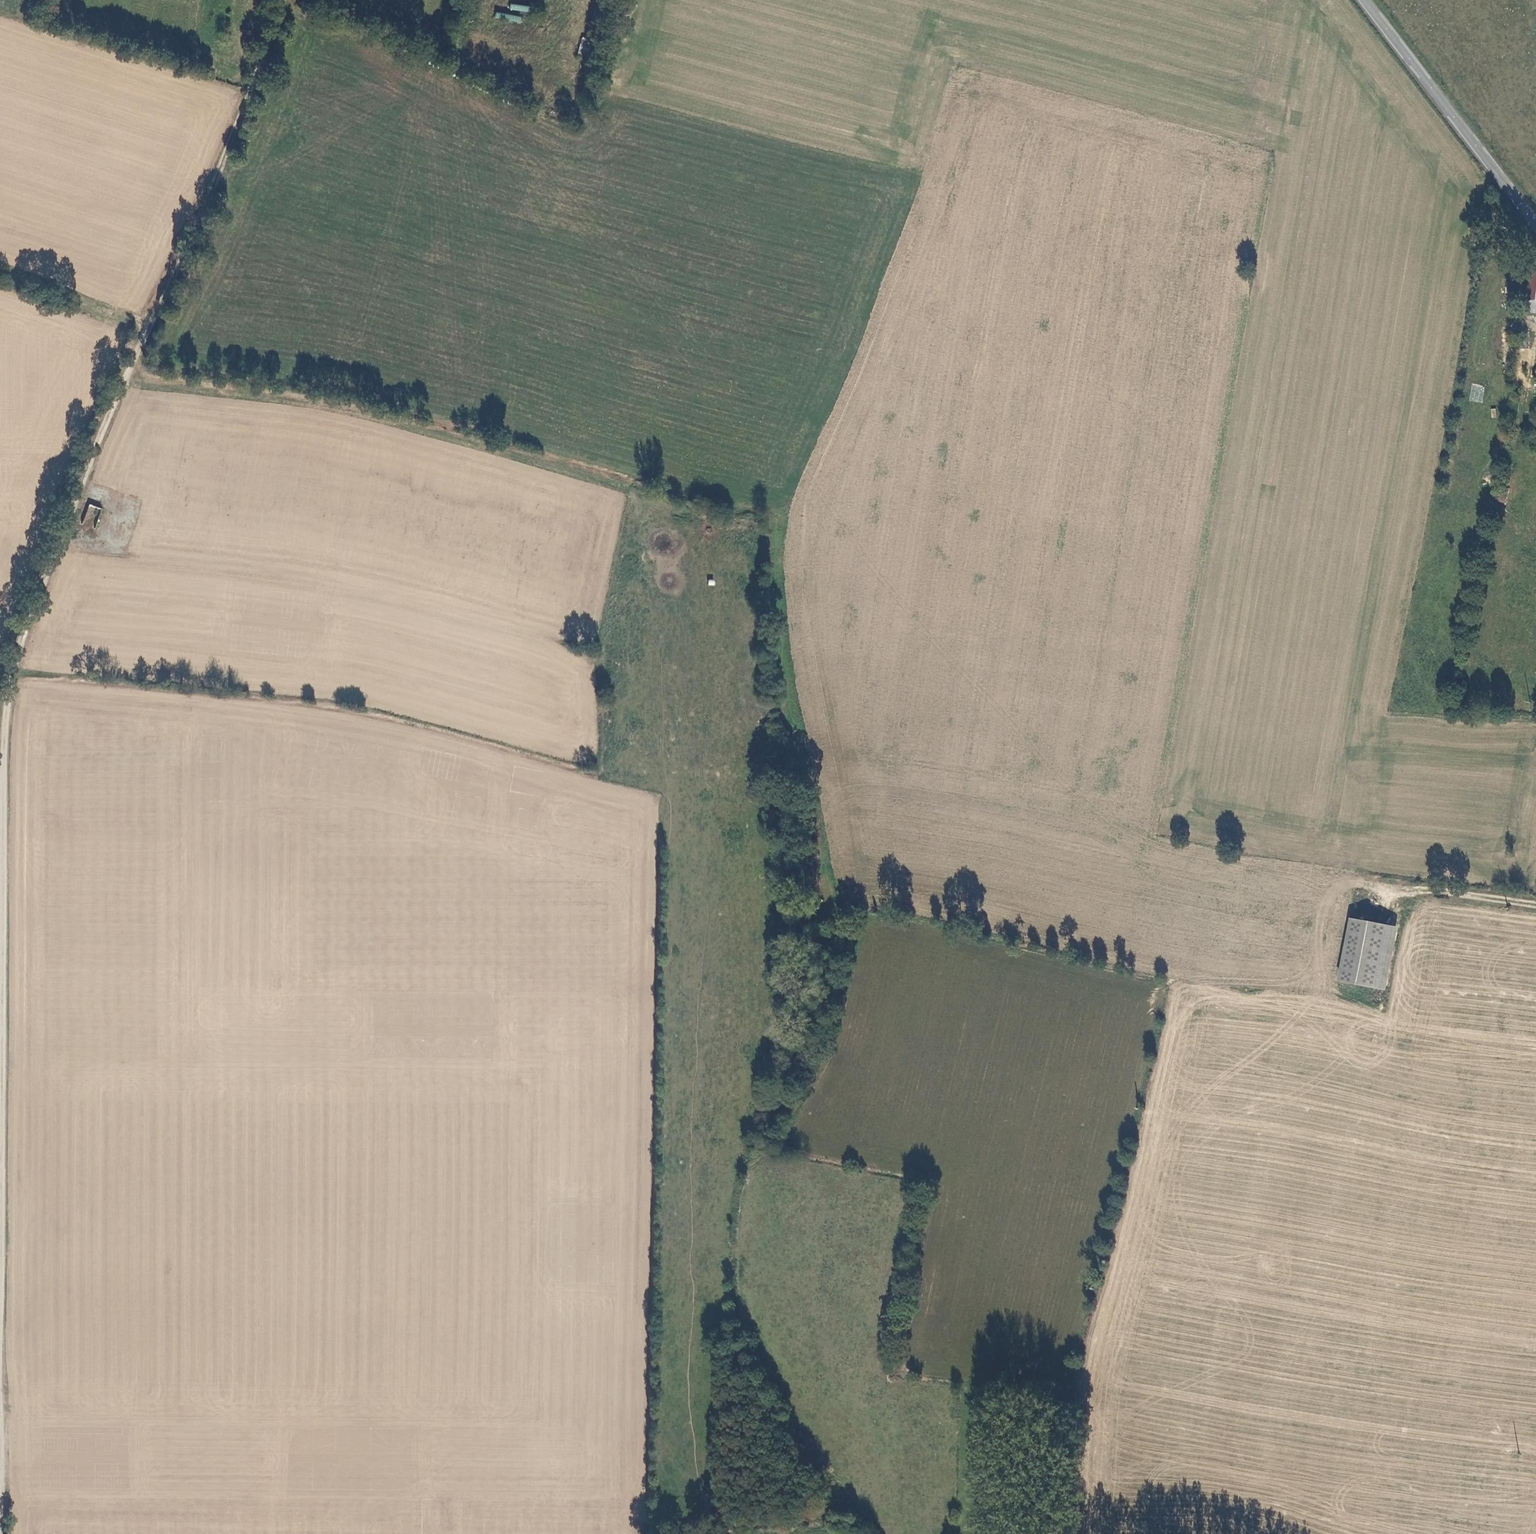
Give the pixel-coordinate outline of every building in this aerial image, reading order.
[(1530,268),(1526,310),(1535,311),(1535,269),(1530,268)] [(1510,490),(1502,489),(1498,503),(1508,505),(1510,490)] [(96,525),(101,508),(88,505),(83,521),(96,525)] [(1353,921),(1341,984),(1379,991),(1390,928),(1353,921)]
